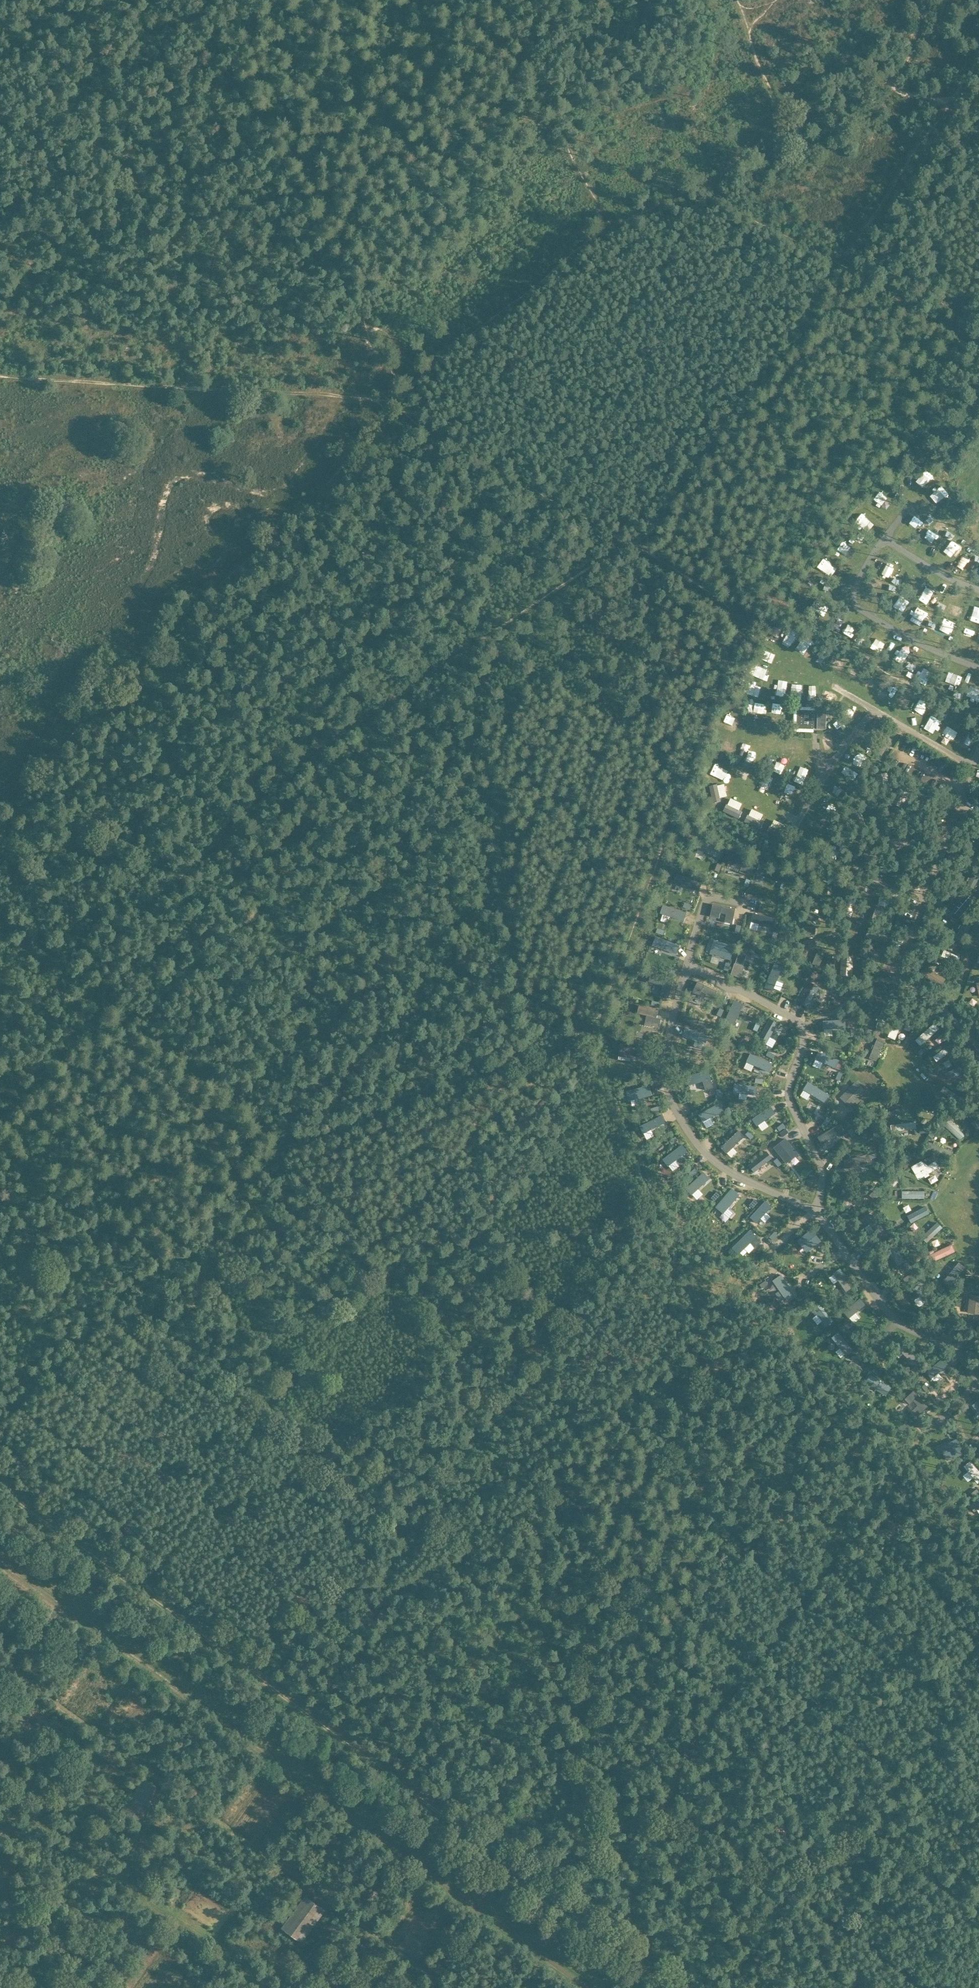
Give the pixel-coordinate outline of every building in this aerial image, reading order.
[(771,664),(775,655),(761,649),(757,658),(771,664)] [(752,674),(762,677),(764,671),(755,667),(752,674)] [(869,674),(863,687),(872,691),(878,677),(869,674)] [(744,692),(760,698),(763,688),(748,682),(744,692)] [(786,695),(787,688),(777,687),(776,693),(786,695)] [(882,687),(877,697),(890,702),(894,693),(882,687)] [(791,688),(791,698),(803,699),(804,688),(791,688)] [(751,706),(751,718),(758,718),(759,706),(751,706)] [(772,709),(771,717),(783,718),(784,710),(772,709)] [(797,728),(814,729),(814,711),(797,710),(797,728)] [(826,729),(827,711),(818,711),(817,729),(826,729)] [(935,726),(940,718),(931,713),(926,721),(935,726)] [(946,724),(940,737),(950,742),(957,729),(946,724)] [(787,738),(786,747),(796,747),(796,738),(787,738)] [(715,763),(712,773),(726,778),(729,768),(715,763)] [(800,783),(803,773),(793,771),(791,780),(800,783)] [(720,785),(712,785),(712,801),(720,801),(720,785)] [(739,809),(742,803),(730,798),(728,804),(739,809)] [(724,811),(737,817),(740,810),(727,805),(724,811)] [(745,821),(757,827),(763,813),(751,808),(745,821)] [(763,829),(766,822),(760,820),(757,826),(763,829)] [(783,830),(784,823),(774,821),(772,828),(783,830)] [(945,908),(942,913),(950,918),(953,914),(945,908)] [(965,942),(974,927),(964,921),(955,936),(965,942)] [(895,1040),(901,1025),(894,1022),(887,1037),(895,1040)] [(933,1023),(915,1040),(920,1046),(939,1029),(933,1023)] [(873,1068),(885,1041),(877,1037),(865,1064),(873,1068)] [(852,1106),(867,1092),(856,1081),(842,1096),(852,1106)] [(888,1118),(904,1113),(902,1107),(887,1112),(888,1118)] [(961,1141),(968,1133),(947,1114),(940,1121),(961,1141)] [(923,1116),(920,1120),(928,1127),(931,1123),(923,1116)] [(891,1124),(891,1131),(916,1129),(915,1122),(891,1124)] [(932,1143),(929,1149),(947,1156),(949,1150),(932,1143)] [(911,1166),(919,1180),(933,1172),(926,1158),(911,1166)] [(926,1198),(926,1190),(902,1190),(902,1197),(926,1198)] [(911,1223),(931,1213),(926,1205),(907,1215),(911,1223)] [(879,1219),(870,1225),(877,1236),(886,1230),(879,1219)] [(936,1220),(920,1237),(927,1243),(943,1226),(936,1220)] [(806,1254),(821,1242),(810,1228),(795,1240),(806,1254)] [(920,1250),(926,1264),(956,1252),(952,1243),(941,1247),(939,1242),(920,1250)] [(818,1255),(826,1249),(822,1244),(814,1250),(818,1255)] [(827,1276),(834,1285),(839,1281),(845,1290),(853,1284),(840,1267),(827,1276)] [(784,1271),(769,1280),(781,1301),(796,1293),(784,1271)] [(919,1279),(912,1285),(921,1296),(928,1291),(919,1279)] [(939,1283),(935,1286),(942,1293),(945,1290),(939,1283)] [(978,1314),(978,1295),(970,1294),(968,1312),(978,1314)] [(860,1317),(855,1312),(865,1303),(859,1296),(842,1311),(853,1323),(860,1317)] [(900,1349),(897,1351),(907,1365),(919,1357),(905,1339),(897,1345),(900,1349)] [(926,1372),(935,1383),(945,1375),(941,1370),(951,1362),(946,1356),(926,1372)] [(872,1376),(868,1385),(881,1391),(885,1382),(872,1376)] [(903,1400),(916,1415),(927,1405),(914,1390),(903,1400)] [(978,1473),(978,1472),(971,1459),(962,1465),(966,1472),(962,1474),(967,1481),(978,1473)] [(969,1504),(977,1517),(978,1516),(978,1497),(969,1504)] [(163,1793),(143,1778),(120,1810),(140,1826),(163,1793)] [(325,1911),(305,1896),(281,1928),(302,1943),(325,1911)]
